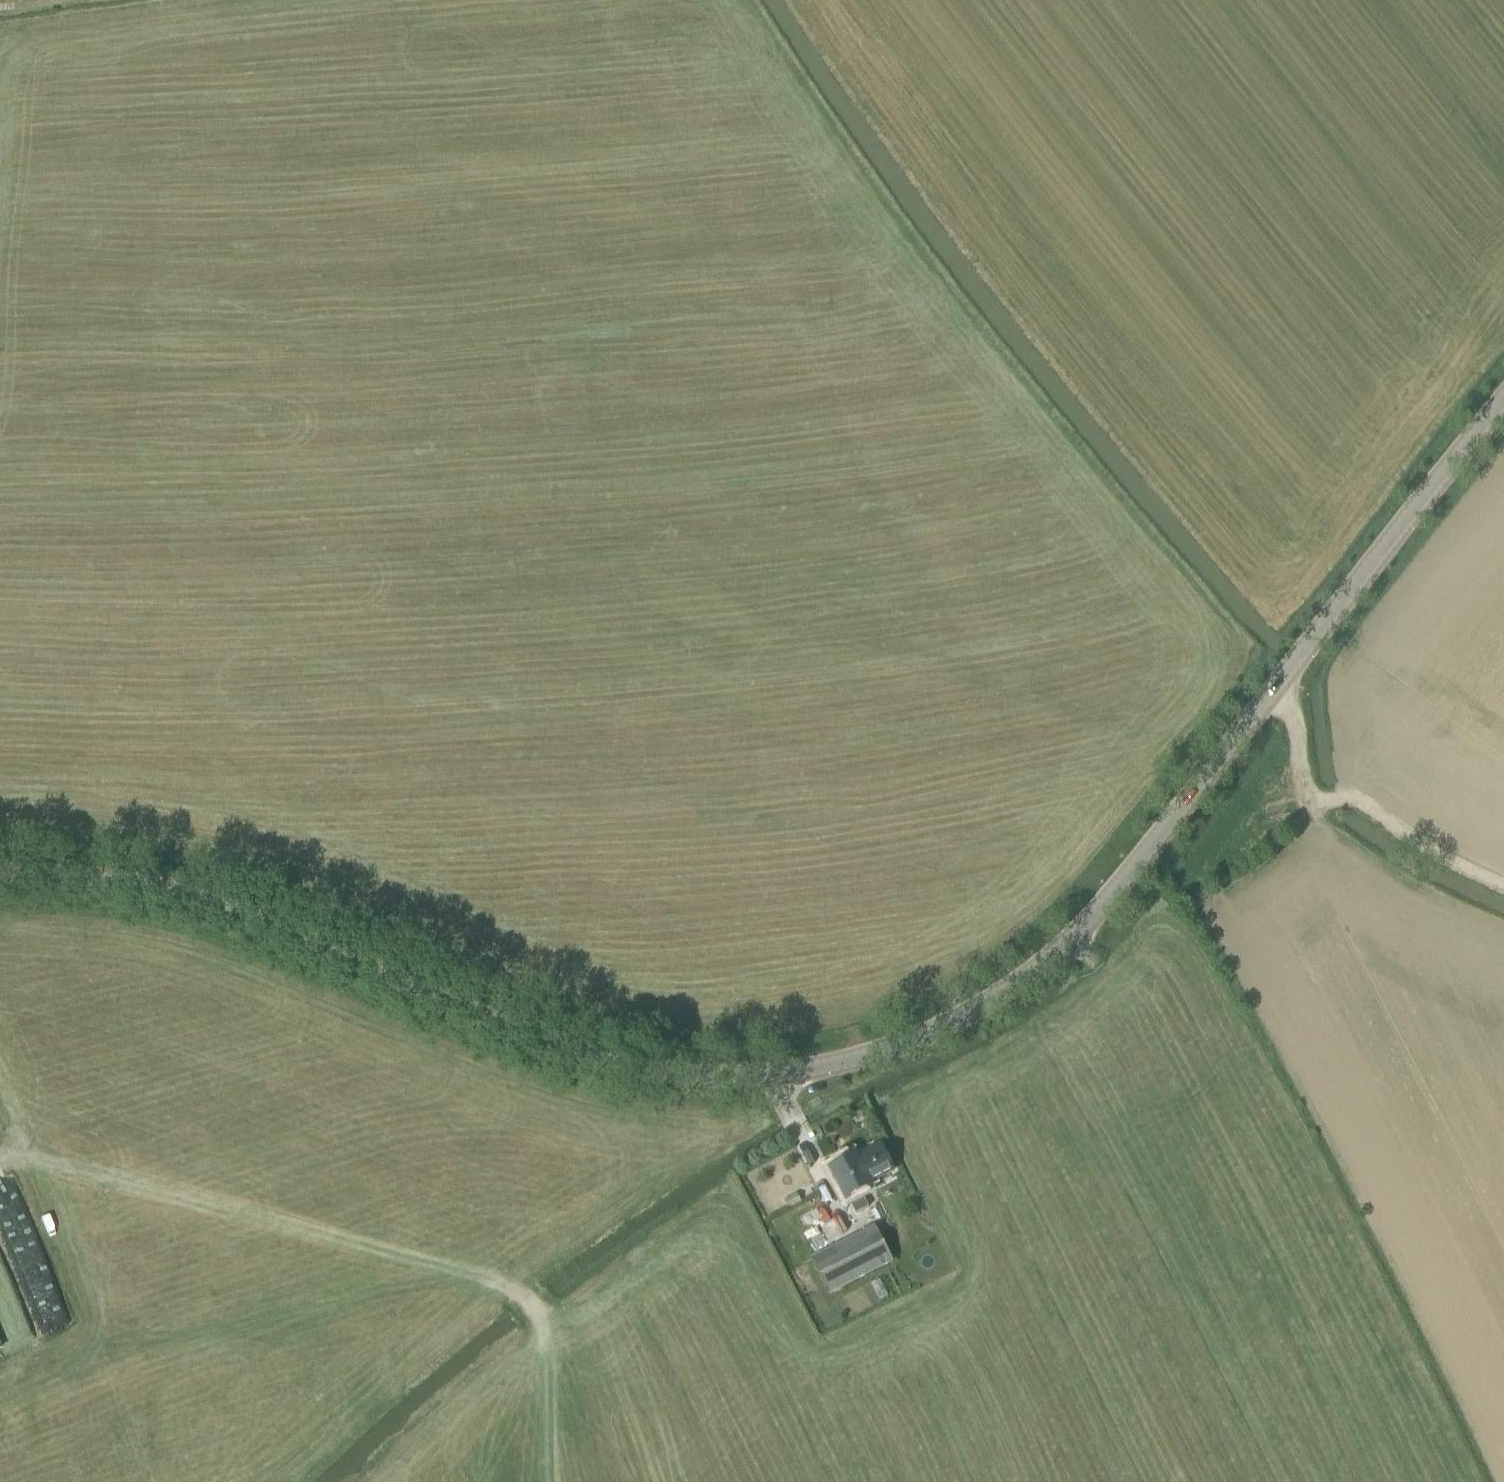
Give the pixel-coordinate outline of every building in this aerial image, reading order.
[(861,1191),(873,1184),(868,1175),(890,1163),(881,1145),(859,1157),(857,1154),(855,1155),(853,1152),(842,1158),(843,1161),(830,1168),(846,1198),(848,1198),(856,1214),(869,1207),(861,1191)] [(797,1192),(783,1200),(789,1209),(802,1201),(797,1192)] [(831,1294),(893,1261),(875,1227),(813,1259),(831,1294)]
